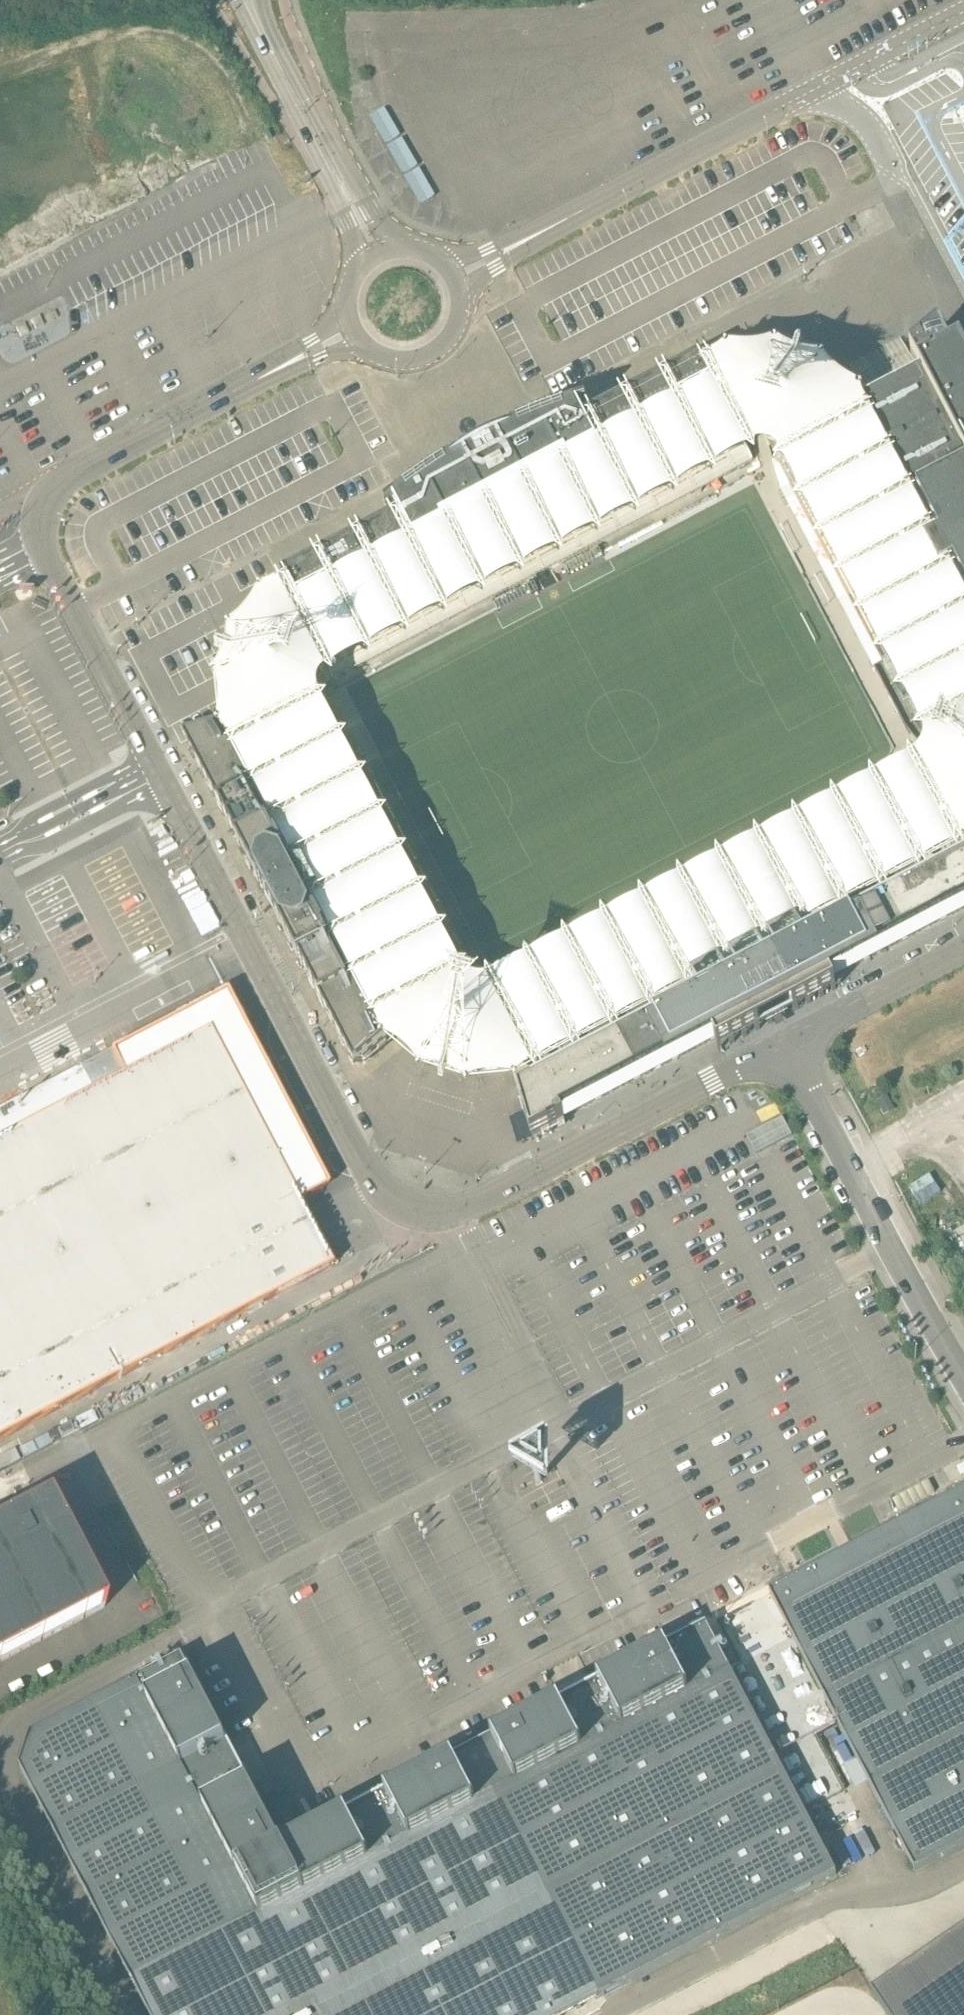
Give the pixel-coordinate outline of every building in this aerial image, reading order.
[(496,1071),(501,1070),(506,1069),(509,1068),(511,1067),(537,1155),(963,933),(963,362),(963,361),(963,360),(963,358),(962,353),(951,359),(941,337),(912,360),(922,379),(846,418),(813,389),(774,377),(736,381),(716,390),(702,364),(595,421),(588,409),(515,435),(485,450),(452,470),(388,513),(394,525),(283,583),(296,609),(278,619),(252,650),(239,689),(243,728),(232,731),(233,733),(225,735),(224,733),(214,736),(215,738),(207,741),(206,738),(196,741),(197,744),(192,751),(191,749),(189,750),(193,760),(196,758),(201,768),(199,769),(203,779),(205,778),(211,787),(209,788),(213,798),(215,797),(221,806),(218,808),(223,817),(225,816),(231,826),(229,827),(233,836),(236,835),(241,845),(239,846),(240,849),(239,850),(242,856),(244,855),(249,865),(247,866),(252,875),(254,874),(259,884),(257,885),(261,891),(262,890),(263,894),(265,893),(281,922),(278,923),(280,926),(279,926),(282,932),(284,931),(289,941),(287,942),(292,952),(294,951),(299,960),(297,961),(300,968),(302,967),(303,970),(305,969),(310,979),(308,980),(313,989),(315,988),(320,998),(318,999),(323,1008),(325,1008),(330,1017),(328,1018),(333,1028),(335,1027),(340,1036),(338,1037),(343,1047),(345,1046),(350,1056),(348,1057),(353,1066),(355,1065),(354,1063),(363,1063),(365,1065),(373,1058),(371,1056),(378,1051),(379,1053),(388,1046),(386,1044),(393,1039),(394,1041),(403,1034),(432,1059),(436,1061),(441,1063),(446,1065),(451,1067),(456,1068),(460,1069),(465,1070),(470,1071),(475,1072),(485,1072),(490,1072),(496,1071)] [(33,1424),(270,1300),(237,1236),(324,1191),(291,1127),(297,1124),(228,992),(112,1053),(124,1076),(92,1093),(38,1121),(29,1103),(8,1113),(8,1114),(0,1119),(0,1441),(33,1424)] [(752,1135),(760,1152),(795,1136),(787,1118),(752,1135)] [(61,1439),(79,1430),(74,1421),(56,1430),(61,1439)] [(963,1846),(963,1492),(770,1594),(915,1872),(963,1846)] [(87,1617),(105,1608),(49,1501),(0,1526),(0,1662),(87,1617)] [(472,1749),(602,1997),(836,1875),(707,1627),(472,1749)] [(119,1957),(133,1983),(369,1860),(345,1816),(281,1849),(181,1657),(31,1736),(21,1769),(119,1957)] [(602,1997),(472,1749),(345,1816),(369,1860),(133,1983),(150,2014),(568,2014),(602,1997)]
